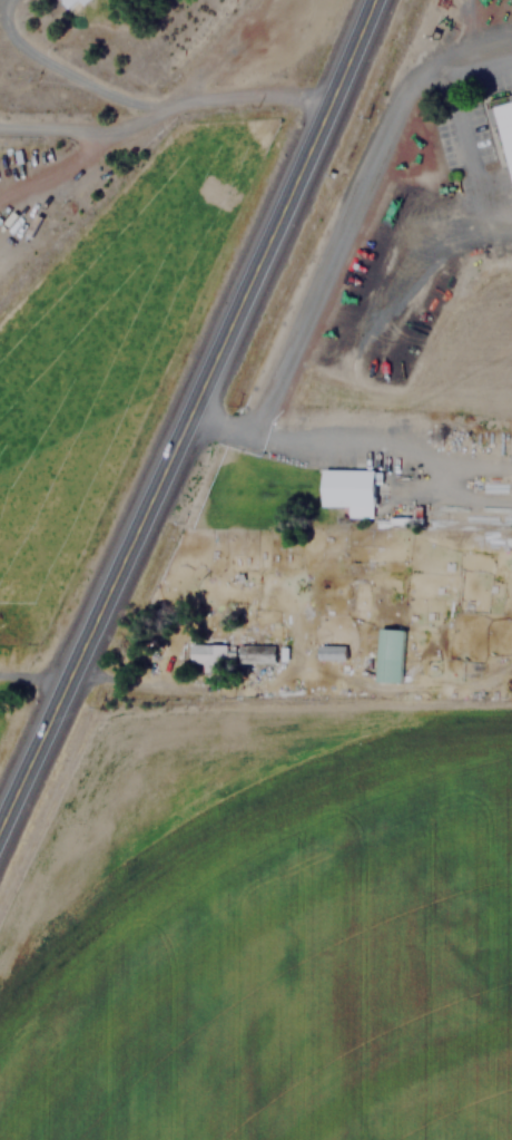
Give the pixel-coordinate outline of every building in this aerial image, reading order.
[(67,11),(83,0),(59,0),(67,11)] [(493,104),(511,189),(511,99),(493,104)] [(345,517),(372,517),(372,468),(319,468),(319,505),(345,505),(345,517)] [(373,681),(400,681),(401,629),(375,627),(373,681)] [(185,643),(185,670),(225,670),(225,643),(185,643)] [(237,664),(274,664),(274,643),(237,643),(237,664)] [(316,659),(344,659),(344,644),(316,644),(316,659)]
